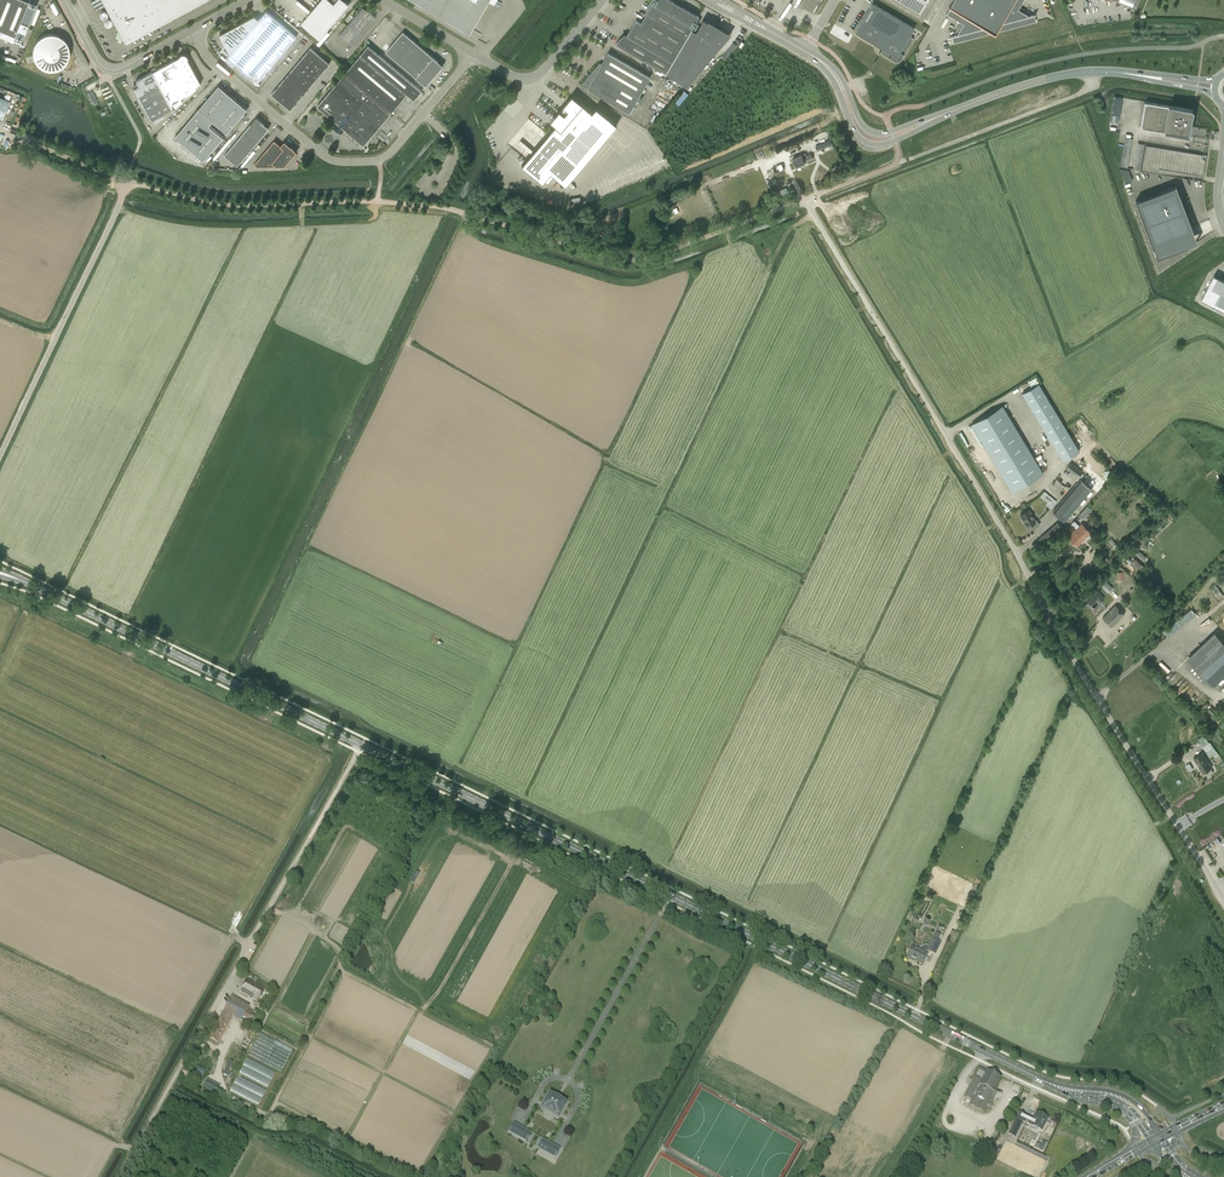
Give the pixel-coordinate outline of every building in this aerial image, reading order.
[(12,43),(13,39),(21,42),(36,5),(24,0),(0,0),(0,38),(12,43)] [(125,43),(204,0),(102,0),(125,43)] [(348,5),(343,0),(321,0),(301,23),(319,39),(348,5)] [(416,3),(469,34),(473,29),(489,1),(490,0),(411,0),(416,3)] [(615,43),(687,85),(731,33),(729,32),(727,36),(719,32),(720,29),(703,19),(696,31),(694,30),(698,23),(696,21),(699,16),(671,0),(651,0),(650,2),(652,3),(641,23),(636,20),(624,40),(620,38),(615,43)] [(801,4),(812,10),(818,0),(803,0),(801,4)] [(928,0),(894,0),(919,15),(928,0)] [(947,13),(958,20),(961,22),(956,30),(953,35),(950,36),(953,36),(954,42),(992,32),(995,34),(998,31),(1035,21),(1034,15),(1036,14),(1029,15),(1018,9),(1023,0),(954,0),(950,7),(949,7),(950,8),(947,13)] [(910,36),(914,28),(872,3),(855,32),(883,49),(881,52),(891,59),(894,60),(895,60),(897,61),(898,60),(899,60),(901,59),(902,58),(903,56),(913,38),(910,36)] [(339,35),(352,46),(375,18),(369,13),(369,12),(362,8),(347,25),(339,35)] [(257,82),(296,36),(269,13),(266,10),(261,16),(259,19),(254,16),(227,31),(220,34),(230,53),(227,56),(237,65),(257,82)] [(426,86),(443,66),(403,31),(385,52),(426,86)] [(68,61),(69,57),(70,54),(70,50),(69,47),(67,43),(67,42),(65,40),(64,39),(63,38),(61,37),(60,36),(58,35),(56,34),(54,34),(50,34),(48,34),(47,34),(45,35),(43,35),(41,36),(38,39),(37,40),(35,42),(34,43),(33,46),(33,48),(32,50),(32,55),(33,57),(33,59),(34,60),(35,63),(36,64),(38,66),(39,67),(41,68),(42,69),(45,70),(48,71),(50,71),(52,71),(55,71),(57,70),(60,69),(63,67),(66,64),(68,61)] [(368,45),(317,106),(318,107),(318,109),(320,108),(323,111),(323,112),(325,112),(328,115),(328,116),(329,116),(332,119),(332,120),(334,120),(336,122),(332,126),(340,133),(344,129),(346,130),(346,132),(348,132),(351,134),(351,136),(353,136),(355,138),(355,140),(357,140),(360,142),(360,144),(362,144),(363,145),(377,129),(391,112),(406,94),(414,100),(422,91),(368,45)] [(271,93),(281,101),(290,109),(329,63),(310,47),(271,93)] [(629,113),(650,77),(608,52),(601,63),(599,62),(580,84),(629,113)] [(138,86),(133,88),(150,121),(172,109),(195,88),(195,87),(200,84),(187,60),(187,58),(187,57),(186,56),(185,56),(181,55),(180,54),(179,55),(178,56),(178,57),(135,80),(138,86)] [(223,137),(209,125),(213,121),(213,120),(232,97),(218,85),(175,136),(204,160),(223,137)] [(566,185),(617,125),(596,107),(592,112),(572,95),(550,121),(555,125),(547,135),(527,159),(522,165),(542,182),(551,172),(566,185)] [(1111,121),(1118,122),(1120,99),(1122,99),(1123,96),(1113,96),(1111,121)] [(2,118),(9,101),(0,97),(0,118),(2,118)] [(246,109),(232,97),(213,120),(213,121),(227,132),(240,117),(246,109)] [(1188,136),(1193,109),(1144,101),(1139,128),(1188,136)] [(244,132),(224,155),(237,165),(256,143),(268,128),(261,122),(261,121),(256,117),(244,132)] [(254,164),(257,166),(277,166),(285,165),(294,154),(294,150),(284,141),(280,146),(274,140),(254,164)] [(1203,176),(1206,155),(1145,145),(1141,171),(1193,179),(1194,174),(1203,176)] [(805,163),(813,159),(811,155),(807,156),(805,153),(792,159),(796,167),(805,163)] [(784,170),(781,163),(772,167),(775,173),(784,170)] [(1129,170),(1120,168),(1125,182),(1132,180),(1129,170)] [(1176,185),(1135,200),(1157,257),(1189,245),(1179,219),(1187,216),(1175,187),(1176,186),(1176,185)] [(1214,275),(1202,299),(1223,310),(1223,280),(1214,275)] [(1022,393),(1063,461),(1079,451),(1038,383),(1022,393)] [(971,424),(1012,491),(1043,473),(1002,405),(971,424)] [(1082,472),(1071,463),(1066,468),(1078,478),(1082,472)] [(1080,479),(1070,491),(1053,512),(1064,521),(1092,489),(1080,479)] [(1045,492),(1041,496),(1052,506),(1056,501),(1045,492)] [(1078,515),(1082,519),(1091,509),(1087,505),(1078,515)] [(1030,525),(1032,529),(1039,525),(1037,520),(1035,521),(1028,510),(1020,515),(1027,527),(1030,525)] [(1074,520),(1071,524),(1074,527),(1076,529),(1075,530),(1083,539),(1090,531),(1082,523),(1079,525),(1074,520)] [(1045,547),(1064,530),(1057,522),(1038,539),(1042,543),(1045,547)] [(1084,539),(1083,539),(1075,530),(1074,530),(1067,537),(1077,547),(1084,539)] [(1146,542),(1142,538),(1136,544),(1140,547),(1146,542)] [(1145,557),(1139,551),(1137,554),(1143,559),(1145,557)] [(1115,552),(1110,558),(1115,562),(1120,556),(1115,552)] [(1101,563),(1097,558),(1089,564),(1094,570),(1101,563)] [(1137,572),(1143,566),(1134,558),(1132,561),(1128,558),(1126,561),(1129,564),(1137,572)] [(1108,593),(1113,588),(1106,581),(1101,586),(1108,593)] [(1093,595),(1097,599),(1100,603),(1105,598),(1097,591),(1093,595)] [(1115,605),(1103,618),(1112,627),(1118,620),(1124,614),(1115,605)] [(1164,632),(1168,637),(1197,615),(1193,609),(1164,632)] [(1214,685),(1223,675),(1223,643),(1215,633),(1188,658),(1214,685)] [(1212,706),(1207,711),(1217,719),(1222,713),(1217,709),(1216,711),(1212,706)] [(1201,736),(1198,739),(1210,756),(1212,754),(1217,751),(1210,741),(1209,742),(1204,735),(1201,736)] [(1203,773),(1211,768),(1202,753),(1194,758),(1203,773)] [(929,946),(927,950),(928,951),(935,954),(941,943),(936,941),(938,937),(939,935),(935,933),(933,937),(932,939),(929,946)] [(912,947),(908,956),(918,961),(918,962),(922,964),(928,951),(927,950),(929,946),(925,945),(920,947),(918,950),(912,947)] [(256,1005),(258,1002),(265,989),(254,983),(252,982),(247,979),(240,992),(251,998),(249,1001),(256,1005)] [(253,1012),(249,1010),(250,1009),(248,1008),(249,1005),(232,996),(218,1020),(208,1038),(218,1043),(232,1017),(241,1021),(243,1018),(249,1021),(252,1016),(251,1016),(253,1012)] [(377,1021),(387,1026),(391,1017),(381,1013),(377,1021)] [(281,1073),(293,1050),(260,1033),(248,1056),(281,1073)] [(238,1074),(267,1088),(275,1071),(246,1058),(238,1074)] [(198,1067),(195,1073),(202,1077),(206,1071),(198,1067)] [(990,1105),(992,1101),(997,1092),(994,1090),(1000,1078),(987,1071),(986,1073),(978,1068),(973,1079),(964,1097),(971,1101),(969,1105),(983,1113),(988,1104),(990,1105)] [(259,1105),(266,1089),(236,1076),(229,1092),(259,1105)] [(208,1082),(213,1085),(216,1079),(211,1077),(208,1082)] [(565,1103),(564,1103),(565,1102),(560,1099),(556,1096),(555,1097),(551,1094),(550,1095),(544,1105),(548,1107),(547,1109),(554,1113),(555,1111),(559,1113),(565,1103)] [(1042,1130),(1048,1118),(1036,1112),(1032,1120),(1025,1117),(1026,1115),(1018,1111),(1013,1120),(1014,1121),(1008,1134),(1014,1138),(1023,1121),(1042,1130)] [(526,1141),(530,1132),(522,1128),(517,1136),(526,1141)] [(552,1144),(543,1140),(539,1148),(547,1152),(552,1144)]
